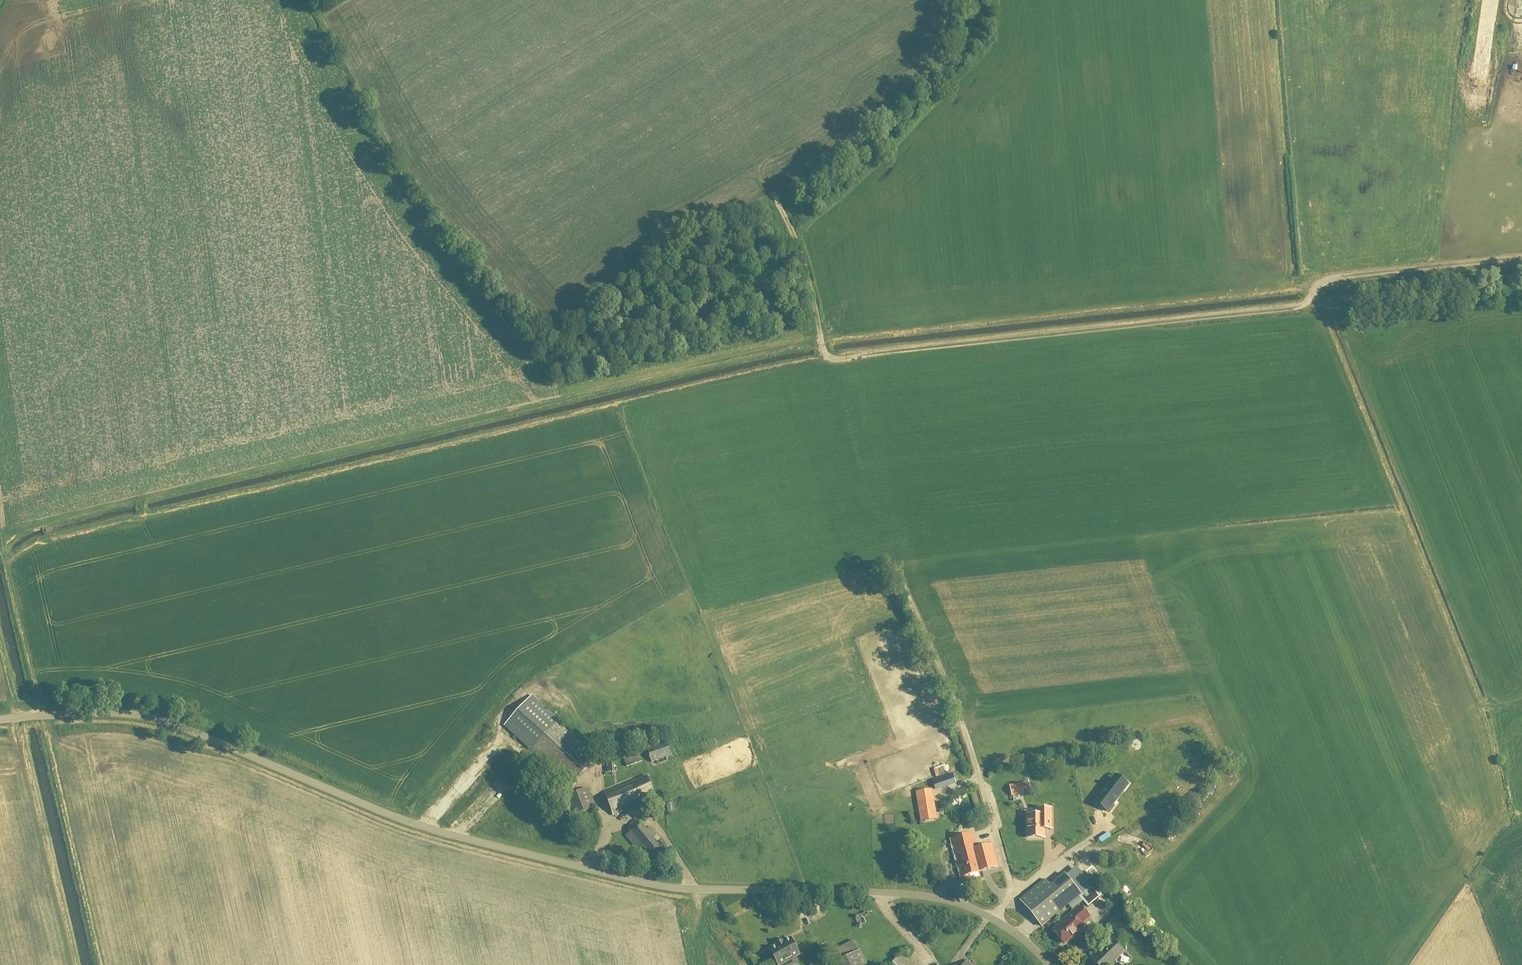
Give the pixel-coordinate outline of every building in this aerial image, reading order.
[(531,697),(504,727),(570,788),(597,758),(531,697)] [(498,739),(491,748),(495,751),(502,742),(498,739)] [(651,763),(671,756),(667,744),(647,750),(651,763)] [(1043,772),(1032,776),(1036,786),(1047,783),(1043,772)] [(952,775),(932,783),(935,791),(955,783),(952,775)] [(637,805),(654,797),(645,776),(621,786),(620,785),(604,792),(613,815),(637,805)] [(1000,793),(1024,784),(1021,776),(997,785),(1000,793)] [(1002,794),(1008,807),(1029,797),(1026,791),(1033,787),(1030,781),(1002,794)] [(1110,782),(1094,803),(1107,813),(1123,792),(1117,788),(1118,787),(1116,786),(1110,782)] [(573,816),(598,807),(591,789),(566,798),(573,816)] [(920,823),(937,820),(932,790),(915,792),(920,823)] [(1134,829),(1160,813),(1156,807),(1130,823),(1134,829)] [(1027,816),(1027,839),(1044,839),(1044,823),(1051,823),(1051,810),(1038,810),(1038,816),(1027,816)] [(1143,832),(1164,821),(1160,814),(1139,825),(1143,832)] [(651,866),(665,854),(653,839),(657,835),(650,828),(646,832),(636,820),(626,829),(630,833),(625,837),(638,852),(643,848),(648,853),(643,857),(651,866)] [(950,840),(960,877),(962,884),(970,882),(968,875),(982,872),(982,871),(998,867),(992,844),(976,848),(972,834),(950,840)] [(1151,844),(1162,853),(1166,848),(1155,839),(1151,844)] [(1065,906),(1049,886),(1044,880),(1019,900),(1041,926),(1065,906)] [(1087,907),(1098,897),(1090,887),(1078,897),(1087,907)] [(1080,906),(1062,921),(1063,922),(1052,931),(1058,937),(1056,939),(1060,944),(1062,943),(1063,944),(1074,935),(1075,936),(1084,929),(1079,923),(1080,921),(1081,923),(1088,917),(1080,906)] [(1116,936),(1125,929),(1121,924),(1118,926),(1114,922),(1108,927),(1116,936)] [(944,944),(946,938),(940,935),(938,941),(944,944)] [(790,940),(783,944),(782,942),(776,945),(777,947),(770,951),(777,964),(781,964),(799,955),(790,940)] [(1123,952),(1112,940),(1091,960),(1096,964),(1110,964),(1123,952)] [(859,951),(833,964),(866,964),(859,951)] [(902,954),(892,964),(912,964),(902,954)]
